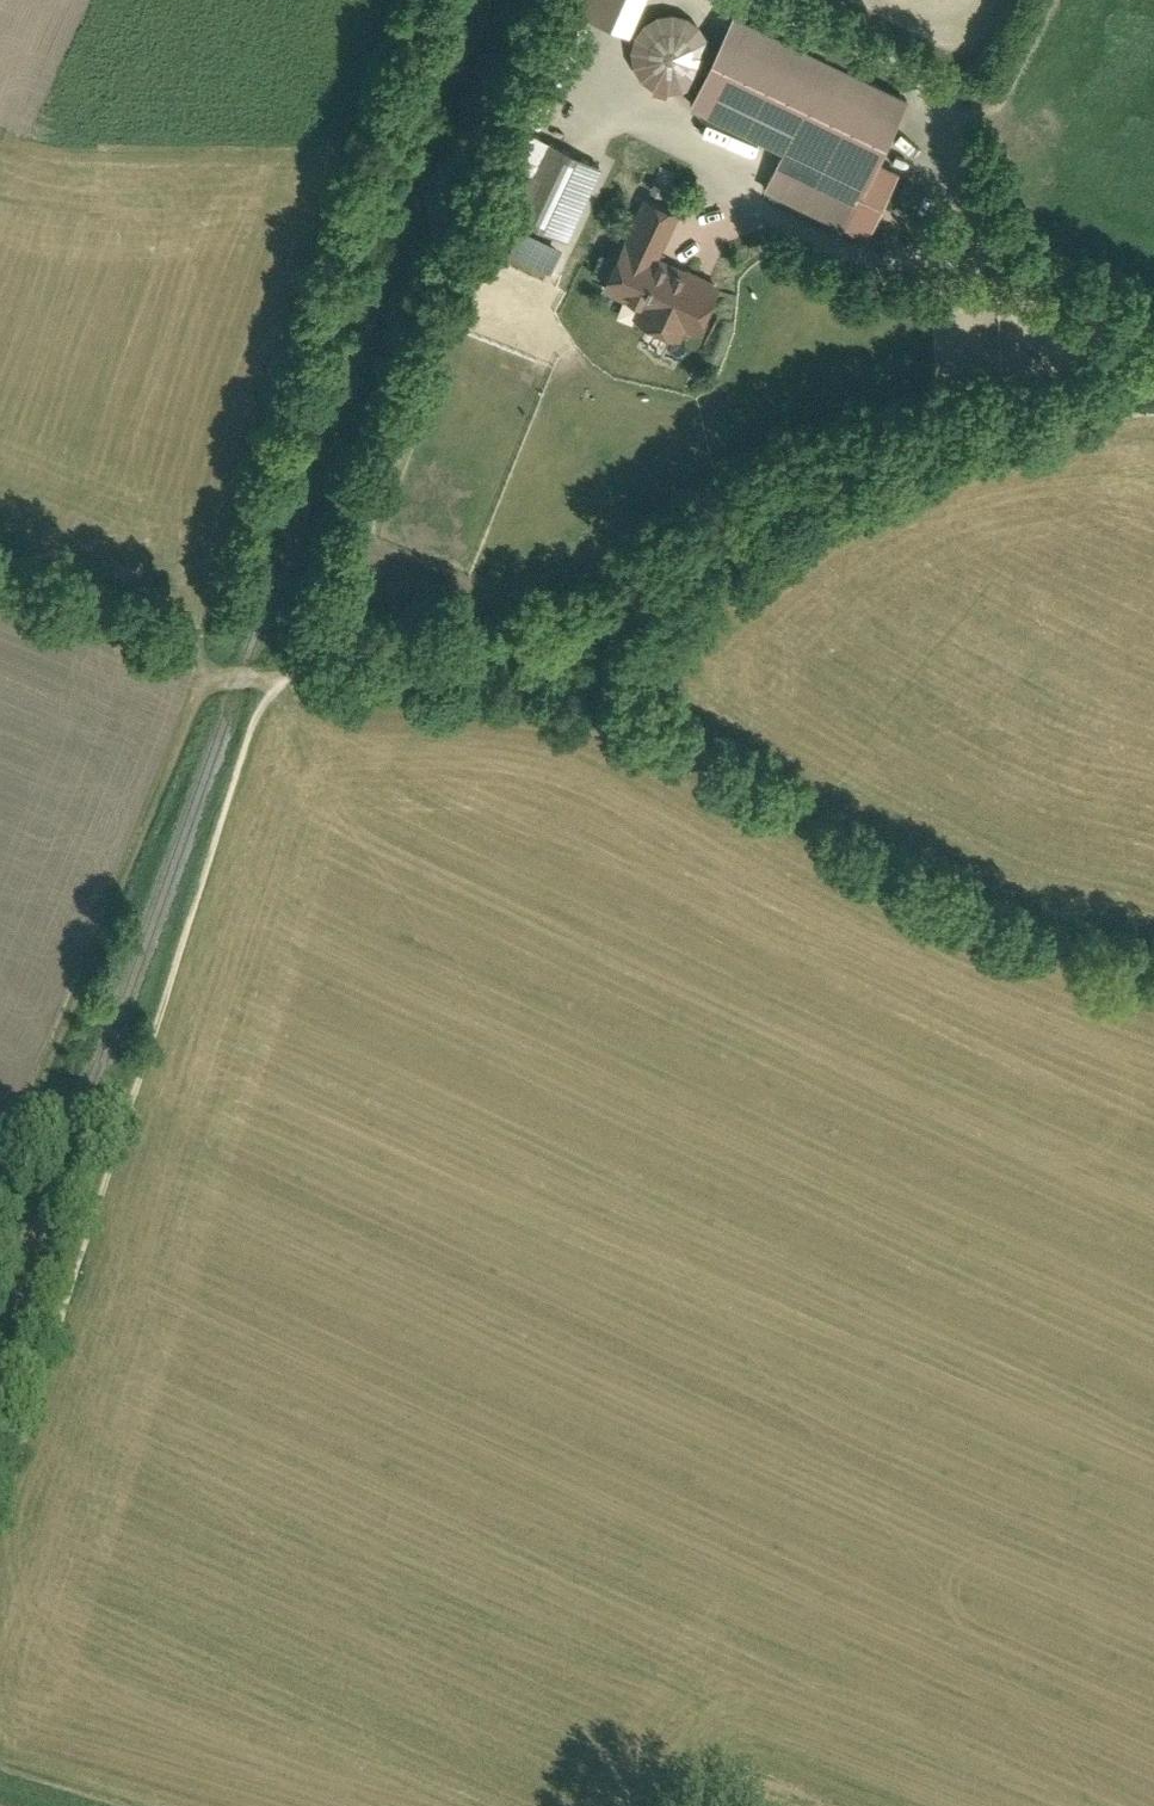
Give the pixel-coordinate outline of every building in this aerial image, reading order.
[(576,7),(630,30),(643,0),(578,0),(576,7)] [(692,82),(701,73),(706,62),(708,49),(705,38),(698,27),(689,20),(678,15),(666,15),(654,18),(644,25),(637,34),(633,46),(633,58),(637,70),(645,80),(656,87),(668,89),(681,88),(692,82)] [(910,104),(735,19),(690,110),(785,156),(766,196),(865,244),(898,178),(878,168),(910,104)] [(564,240),(600,167),(522,128),(486,201),(503,210),(531,224),(564,240)] [(678,212),(641,195),(598,285),(634,303),(629,315),(677,338),(683,326),(692,331),(714,285),(656,257),(678,212)] [(505,215),(493,239),(551,266),(562,242),(505,215)]
